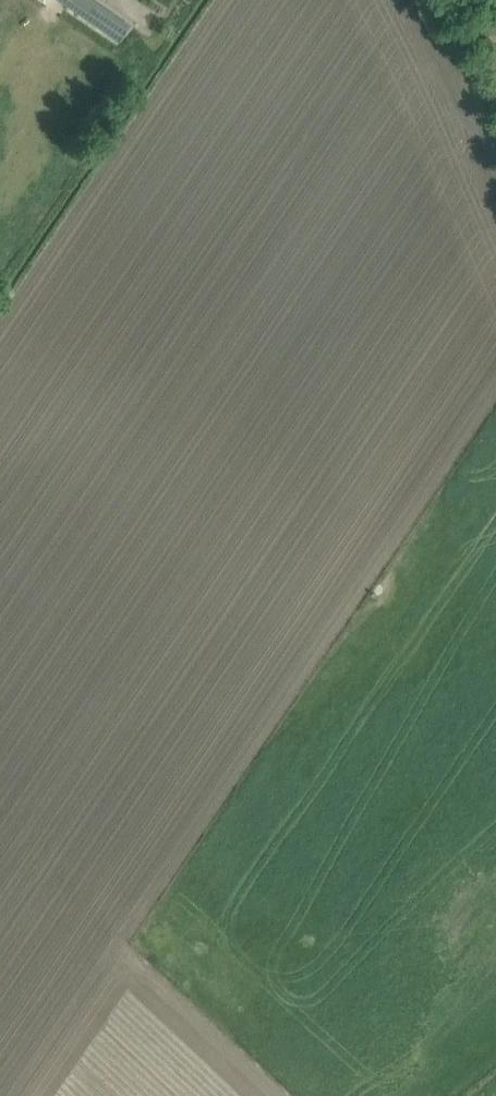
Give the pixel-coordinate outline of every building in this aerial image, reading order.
[(121,38),(130,23),(94,0),(61,0),(121,38)]
